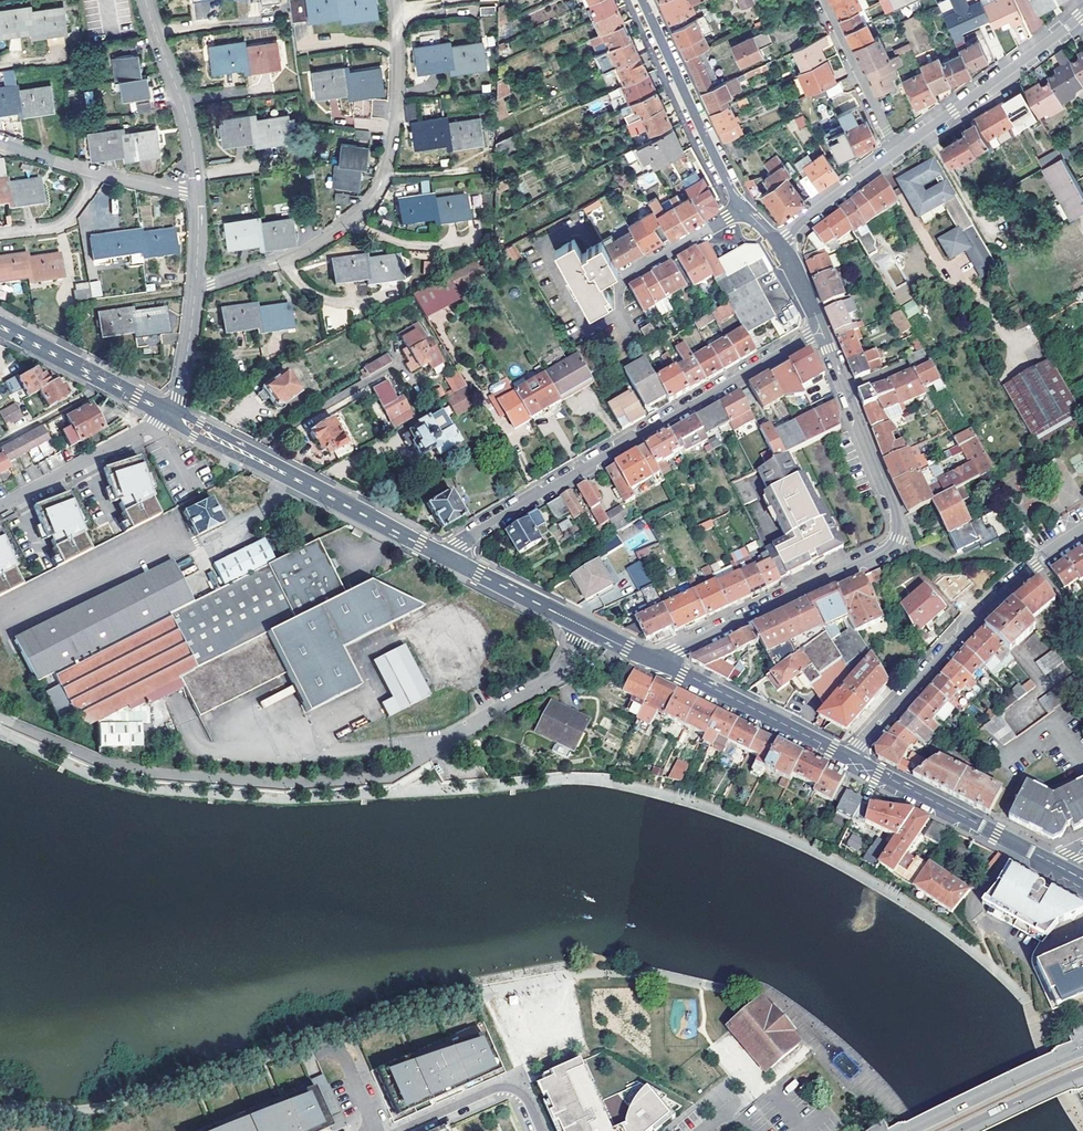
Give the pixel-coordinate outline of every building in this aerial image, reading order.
[(345,21),(342,0),(290,0),(293,20),(293,23),(343,16),(343,21),(345,21)] [(345,21),(378,16),(375,0),(342,0),(345,21)] [(618,7),(614,0),(595,0),(590,2),(593,10),(591,10),(594,18),(618,7)] [(700,0),(660,0),(665,12),(671,23),(692,13),(697,12),(692,3),(700,0)] [(741,9),(754,2),(753,0),(737,0),(741,9)] [(831,0),(836,10),(840,20),(858,11),(862,10),(857,0),(832,0),(831,0)] [(881,1),(886,13),(893,10),(889,0),(883,0),(881,1)] [(893,10),(915,0),(889,0),(893,10)] [(954,41),(962,37),(959,31),(961,28),(971,23),(972,25),(989,17),(980,0),(945,0),(937,4),(954,41)] [(993,27),(1000,23),(1003,29),(1010,25),(1023,19),(1014,0),(996,0),(995,1),(994,0),(980,0),(989,17),(993,27)] [(1036,10),(1053,1),(1055,0),(1030,0),(1036,10)] [(207,1),(194,3),(196,19),(209,17),(207,1)] [(493,4),(478,5),(479,15),(494,13),(493,4)] [(504,5),(499,7),(499,17),(507,13),(504,5)] [(625,22),(618,7),(594,18),(591,19),(598,35),(625,22)] [(34,36),(35,36),(31,8),(0,12),(0,30),(1,36),(33,31),(34,36)] [(32,8),(31,8),(35,36),(67,31),(63,8),(33,12),(32,8)] [(843,26),(846,32),(864,24),(862,21),(858,11),(840,20),(843,26)] [(681,46),(706,35),(714,31),(706,15),(696,20),(692,13),(671,23),(680,43),(681,46)] [(625,22),(598,35),(592,37),(598,53),(605,50),(632,37),(625,22)] [(853,48),(874,38),(866,22),(864,24),(846,32),(852,44),(853,48)] [(731,46),(740,66),(763,55),(761,49),(773,43),(767,29),(731,46)] [(419,37),(421,48),(440,45),(439,34),(419,37)] [(687,58),(703,51),(711,47),(706,35),(681,46),(687,58)] [(859,59),(864,70),(889,58),(879,36),(874,38),(853,48),(859,59)] [(123,49),(137,47),(135,37),(121,40),(123,49)] [(640,55),(632,37),(605,50),(609,59),(595,65),(599,74),(616,66),(640,55)] [(828,46),(824,37),(797,49),(806,70),(826,61),(822,52),(821,50),(828,46)] [(962,37),(954,41),(961,54),(968,69),(988,60),(978,40),(967,46),(962,37)] [(247,70),(248,70),(244,41),(211,46),(215,69),(246,65),(247,70)] [(245,41),(244,41),(248,70),(281,65),(278,41),(246,45),(245,41)] [(453,72),(454,72),(449,43),(440,45),(421,48),(415,48),(419,72),(452,68),(453,72)] [(451,43),(449,43),(454,72),(486,67),(483,44),(451,48),(451,43)] [(896,55),(897,55),(911,48),(909,43),(894,50),(896,55)] [(1064,49),(1057,54),(1063,65),(1071,61),(1064,49)] [(587,79),(599,74),(595,65),(609,59),(605,50),(598,53),(579,62),(587,79)] [(718,82),(703,51),(687,58),(690,66),(703,93),(722,84),(721,81),(718,82)] [(917,60),(919,64),(923,73),(932,91),(950,83),(941,63),(935,51),(917,60)] [(961,54),(941,63),(950,83),(971,74),(968,69),(961,54)] [(120,81),(123,81),(142,77),(138,55),(116,59),(117,68),(114,68),(116,82),(120,81)] [(640,55),(616,66),(624,84),(648,73),(640,55)] [(889,58),(864,70),(866,74),(876,96),(886,91),(896,86),(893,79),(896,77),(892,68),(902,64),(897,55),(896,55),(889,58)] [(1073,64),(1082,82),(1082,58),(1082,59),(1073,64)] [(812,94),(824,88),(828,87),(836,83),(827,64),(826,61),(806,70),(801,72),(810,95),(812,94)] [(1049,78),(1052,83),(1064,104),(1077,96),(1075,93),(1082,89),(1082,82),(1073,64),(1071,61),(1063,65),(1063,66),(1065,70),(1058,73),(1049,78)] [(350,96),(352,96),(348,68),(315,72),(318,96),(350,92),(350,96)] [(349,68),(348,68),(352,96),(354,118),(372,119),(371,94),(384,92),(381,69),(350,72),(349,68)] [(725,82),(728,87),(756,74),(754,69),(744,74),(725,82)] [(656,91),(648,73),(624,84),(622,85),(629,102),(656,91)] [(932,91),(923,73),(903,83),(915,107),(936,98),(932,91)] [(142,77),(123,81),(125,92),(122,92),(124,101),(150,96),(147,76),(142,77)] [(832,96),(845,90),(841,81),(836,83),(828,87),(832,96)] [(725,82),(722,84),(703,93),(710,109),(712,113),(730,105),(727,99),(732,97),(728,87),(725,82)] [(1052,83),(1042,88),(1036,92),(1034,88),(1025,94),(1026,95),(1040,119),(1048,115),(1052,116),(1066,108),(1064,104),(1052,83)] [(775,84),(771,86),(776,96),(780,94),(775,84)] [(622,85),(617,87),(625,104),(629,102),(622,85)] [(21,114),(17,86),(0,88),(0,112),(19,109),(20,114),(21,114)] [(18,86),(17,86),(21,114),(54,110),(51,86),(19,91),(18,86)] [(824,88),(812,94),(815,100),(827,95),(824,88)] [(656,91),(629,102),(625,104),(622,105),(629,121),(663,106),(656,91)] [(888,95),(886,91),(876,96),(878,100),(888,95)] [(1019,99),(1026,95),(1025,94),(1024,92),(1015,97),(1016,100),(1019,99)] [(1016,100),(1015,97),(1011,99),(1006,103),(1015,120),(1022,131),(1040,121),(1040,119),(1026,95),(1019,99),(1016,100)] [(511,114),(503,96),(497,99),(497,120),(511,114)] [(747,97),(737,102),(740,108),(750,104),(747,97)] [(153,111),(151,103),(137,106),(138,113),(153,111)] [(1015,120),(1006,103),(987,113),(976,119),(979,124),(988,140),(1013,125),(1015,120)] [(738,122),(730,105),(712,113),(719,128),(722,135),(729,149),(742,143),(734,124),(738,122)] [(671,123),(663,106),(629,121),(628,122),(635,136),(649,128),(651,133),(671,123)] [(841,124),(845,130),(863,121),(856,107),(837,116),(841,124)] [(258,145),(259,145),(255,115),(222,120),(226,144),(257,140),(258,145)] [(256,115),(255,115),(259,145),(291,140),(289,126),(288,116),(257,120),(256,115)] [(803,115),(797,118),(801,127),(808,123),(803,115)] [(797,118),(790,121),(795,130),(801,127),(797,118)] [(446,119),(414,125),(418,148),(449,143),(450,148),(451,148),(446,119)] [(448,119),(446,119),(451,148),(483,142),(481,129),(479,119),(449,124),(448,119)] [(845,130),(855,152),(870,144),(876,142),(865,121),(863,121),(845,130)] [(849,154),(855,152),(845,130),(841,124),(825,131),(830,141),(829,142),(838,160),(849,154)] [(969,134),(980,153),(992,146),(988,140),(979,124),(967,131),(969,134)] [(641,163),(633,167),(638,176),(684,151),(673,127),(654,137),(639,145),(638,146),(645,161),(641,163)] [(635,136),(639,145),(654,137),(651,133),(649,128),(635,136)] [(125,131),(124,131),(127,159),(160,155),(157,130),(125,135),(125,131)] [(372,132),(358,130),(357,138),(371,140),(372,132)] [(126,159),(127,159),(124,131),(90,136),(93,159),(126,155),(126,159)] [(516,141),(512,134),(497,142),(496,150),(500,148),(504,158),(509,156),(505,146),(516,141)] [(944,150),(955,167),(962,163),(963,165),(981,154),(980,153),(969,134),(961,140),(955,143),(944,150)] [(873,150),(870,144),(855,152),(859,160),(873,150)] [(1042,168),(1061,157),(1054,144),(1035,155),(1042,168)] [(344,165),(363,167),(368,167),(370,147),(344,145),(343,154),(345,154),(344,165)] [(638,146),(633,148),(641,163),(645,161),(638,146)] [(1058,150),(1064,160),(1070,156),(1064,146),(1058,150)] [(804,167),(813,161),(807,153),(794,163),(799,171),(804,167)] [(828,182),(838,175),(823,154),(813,161),(804,167),(809,175),(801,180),(811,195),(819,189),(828,182)] [(788,177),(796,172),(789,162),(785,165),(778,156),(765,165),(772,174),(765,180),(771,190),(788,177)] [(1016,184),(1044,233),(1070,219),(1082,212),(1082,195),(1076,182),(1063,161),(1061,157),(1042,168),(1016,184)] [(10,209),(6,180),(3,159),(0,159),(0,205),(8,204),(9,209),(10,209)] [(995,261),(934,160),(911,174),(913,177),(900,184),(920,218),(943,205),(959,231),(943,241),(953,259),(968,250),(980,270),(995,261)] [(337,164),(336,173),(340,173),(339,187),(361,189),(363,167),(344,165),(341,164),(337,164)] [(998,184),(1011,177),(1006,171),(994,177),(998,184)] [(680,180),(683,187),(699,180),(696,172),(680,180)] [(913,177),(911,174),(898,181),(900,184),(913,177)] [(510,184),(506,177),(496,181),(496,191),(510,184)] [(748,188),(753,198),(762,194),(754,177),(749,178),(745,182),(748,188)] [(780,219),(805,201),(788,177),(771,190),(763,196),(780,219)] [(1002,191),(1015,184),(1011,177),(998,184),(1002,191)] [(687,187),(692,196),(704,218),(715,212),(716,208),(717,205),(716,202),(702,179),(687,187)] [(872,187),(861,196),(874,218),(897,203),(884,179),(872,187)] [(7,180),(6,180),(10,209),(43,204),(40,180),(8,185),(7,180)] [(421,193),(430,192),(429,180),(420,181),(421,193)] [(610,192),(583,206),(586,211),(613,197),(610,192)] [(351,194),(337,193),(336,201),(350,203),(351,194)] [(670,198),(674,205),(687,227),(690,225),(704,218),(692,196),(682,201),(677,194),(670,198)] [(473,207),(482,206),(480,195),(472,196),(473,207)] [(861,228),(875,220),(874,218),(861,196),(850,203),(840,210),(842,213),(853,230),(854,232),(861,228)] [(687,227),(674,205),(665,210),(657,197),(649,201),(654,210),(661,221),(669,237),(673,235),(687,227)] [(436,227),(431,198),(399,203),(402,227),(434,222),(435,227),(436,227)] [(431,198),(436,227),(468,222),(465,198),(433,203),(432,198),(431,198)] [(628,224),(631,230),(642,249),(644,252),(654,246),(663,241),(654,225),(661,221),(654,210),(628,224)] [(1070,219),(1082,242),(1082,212),(1070,219)] [(853,230),(842,213),(837,217),(821,229),(809,237),(808,238),(819,251),(825,249),(826,248),(827,247),(830,248),(831,249),(832,250),(833,251),(839,248),(836,243),(853,230)] [(262,247),(264,247),(259,218),(227,223),(230,246),(262,242),(262,247)] [(261,218),(259,218),(264,247),(281,244),(297,242),(293,218),(261,223),(261,218)] [(669,237),(661,221),(654,225),(663,241),(669,237)] [(854,232),(859,240),(862,246),(869,258),(876,253),(861,228),(854,232)] [(94,262),(144,254),(140,230),(91,237),(94,262)] [(141,230),(140,230),(144,254),(145,258),(178,254),(176,244),(179,244),(178,234),(175,234),(174,230),(142,235),(141,230)] [(642,249),(631,230),(614,239),(612,236),(603,240),(616,263),(621,261),(642,249)] [(587,247),(588,248),(582,252),(574,237),(554,248),(590,311),(613,298),(601,277),(611,271),(619,267),(618,266),(616,263),(603,240),(602,239),(595,242),(587,247)] [(859,240),(848,245),(850,251),(862,246),(859,240)] [(514,243),(507,247),(513,258),(520,254),(514,243)] [(761,246),(746,245),(718,260),(708,243),(697,249),(713,276),(718,286),(767,257),(761,246)] [(693,251),(678,259),(694,287),(713,276),(697,249),(693,251)] [(819,251),(805,257),(812,276),(814,280),(834,272),(825,249),(819,251)] [(30,283),(26,255),(0,259),(0,283),(28,279),(29,284),(30,283)] [(28,255),(26,255),(30,283),(63,279),(60,256),(28,260),(28,255)] [(1070,262),(1081,281),(1082,284),(1082,255),(1070,262)] [(368,285),(369,285),(365,256),(333,261),(334,271),(336,284),(368,280),(368,285)] [(366,256),(365,256),(369,285),(402,280),(399,257),(367,262),(366,256)] [(773,321),(779,318),(755,279),(774,268),(767,257),(718,286),(729,304),(738,319),(744,329),(747,335),(753,332),(773,321)] [(481,260),(449,277),(456,287),(486,271),(481,260)] [(999,268),(995,261),(980,270),(984,277),(999,268)] [(653,274),(668,299),(687,288),(672,263),(662,268),(653,274)] [(834,272),(814,280),(816,284),(825,306),(845,298),(834,272)] [(650,276),(642,280),(657,305),(668,299),(653,274),(650,276)] [(444,279),(413,295),(428,320),(463,300),(456,287),(449,277),(444,279)] [(639,282),(630,287),(645,312),(650,309),(657,305),(642,280),(639,282)] [(88,283),(77,284),(78,293),(75,293),(76,301),(90,299),(88,283)] [(848,304),(845,298),(825,306),(831,321),(839,340),(859,331),(856,323),(851,326),(848,319),(854,317),(853,314),(856,313),(852,303),(848,304)] [(671,305),(668,299),(657,305),(660,311),(671,305)] [(909,317),(920,311),(913,299),(902,306),(909,317)] [(715,319),(720,327),(724,325),(721,321),(732,315),(734,319),(736,318),(737,320),(738,319),(729,304),(712,313),(715,319)] [(258,334),(259,334),(255,305),(223,310),(226,333),(258,329),(258,334)] [(256,305),(255,305),(259,334),(292,329),(289,305),(257,309),(256,305)] [(136,338),(137,338),(133,309),(99,314),(103,338),(135,333),(136,338)] [(134,309),(133,309),(137,338),(138,349),(162,346),(160,335),(169,333),(166,310),(135,314),(134,309)] [(650,309),(645,312),(648,319),(653,316),(650,309)] [(692,317),(696,323),(704,318),(701,312),(692,317)] [(902,312),(891,317),(902,334),(912,329),(902,312)] [(712,313),(704,318),(696,323),(700,329),(707,325),(706,324),(715,319),(712,313)] [(779,318),(773,321),(781,337),(788,334),(779,318)] [(643,328),(649,338),(657,333),(651,323),(643,328)] [(419,324),(400,335),(409,350),(420,368),(428,363),(432,369),(444,361),(430,339),(429,339),(419,324)] [(744,329),(727,339),(740,362),(743,360),(757,352),(747,335),(744,329)] [(859,331),(839,340),(847,360),(849,364),(864,357),(857,339),(859,338),(862,336),(859,331)] [(753,332),(747,335),(757,352),(763,348),(753,332)] [(670,337),(662,342),(667,351),(675,346),(670,337)] [(707,342),(711,348),(717,344),(713,338),(707,342)] [(711,348),(724,371),(727,369),(740,362),(727,339),(717,344),(711,348)] [(707,381),(692,355),(685,342),(676,347),(684,363),(676,367),(690,391),(693,389),(707,381)] [(580,344),(574,347),(578,354),(579,355),(585,352),(580,344)] [(695,353),(692,355),(707,381),(710,379),(724,371),(711,348),(697,356),(695,353)] [(413,373),(420,368),(409,350),(405,352),(412,362),(408,364),(413,373)] [(907,358),(910,364),(929,356),(925,350),(907,358)] [(661,358),(649,365),(652,371),(669,361),(665,353),(667,352),(667,351),(660,355),(661,358)] [(790,364),(803,390),(826,377),(824,374),(814,357),(811,351),(790,364)] [(585,352),(579,355),(589,373),(595,370),(585,352)] [(690,391),(676,367),(667,352),(665,353),(669,361),(652,371),(667,396),(670,402),(687,392),(690,391)] [(864,357),(849,364),(850,367),(856,380),(888,367),(885,360),(881,362),(876,352),(864,357)] [(578,354),(546,374),(545,375),(561,402),(595,382),(589,373),(579,355),(578,354)] [(359,371),(363,379),(390,363),(387,356),(359,371)] [(1053,358),(1004,385),(1041,447),(1082,426),(1082,408),(1053,358)] [(647,361),(625,374),(645,408),(648,407),(667,396),(652,371),(649,365),(647,361)] [(771,375),(783,400),(803,398),(806,396),(803,390),(790,364),(775,372),(771,375)] [(933,364),(914,372),(925,390),(941,382),(933,364)] [(545,375),(546,374),(539,365),(525,374),(531,385),(517,393),(532,419),(542,413),(551,408),(561,402),(545,375)] [(467,387),(457,370),(446,377),(455,393),(467,387)] [(20,380),(30,397),(41,391),(50,385),(45,377),(43,377),(41,378),(37,371),(20,380)] [(261,390),(256,394),(261,402),(267,398),(276,409),(298,393),(287,378),(290,376),(288,372),(285,375),(282,371),(260,388),(261,390)] [(899,406),(927,393),(925,390),(914,372),(901,378),(889,383),(899,406)] [(761,381),(751,387),(764,411),(783,400),(771,375),(761,381)] [(10,393),(21,388),(15,376),(4,381),(10,393)] [(515,429),(532,419),(517,393),(509,379),(501,383),(506,390),(492,398),(507,423),(510,421),(515,429)] [(50,385),(41,391),(50,407),(70,395),(65,386),(61,388),(57,381),(50,385)] [(389,422),(393,430),(414,417),(403,396),(396,401),(386,383),(373,390),(390,421),(389,422)] [(873,388),(870,389),(878,403),(884,412),(899,406),(889,383),(873,388)] [(742,392),(748,405),(751,403),(754,401),(748,388),(742,392)] [(878,403),(870,389),(869,390),(859,394),(862,402),(864,408),(875,404),(878,403)] [(467,390),(449,399),(458,415),(476,405),(467,390)] [(734,431),(755,420),(750,408),(748,405),(742,392),(731,398),(721,404),(729,421),(734,431)] [(631,393),(609,406),(623,430),(633,424),(645,417),(631,393)] [(817,416),(817,417),(827,436),(841,429),(841,411),(838,405),(833,394),(827,398),(831,406),(830,409),(831,410),(817,416)] [(878,403),(875,404),(885,425),(891,423),(887,417),(884,412),(878,403)] [(709,411),(699,417),(707,430),(716,425),(718,428),(729,421),(721,404),(709,411)] [(875,404),(864,408),(873,429),(873,431),(885,425),(875,404)] [(18,406),(3,415),(9,425),(24,417),(18,406)] [(71,449),(104,430),(92,406),(78,413),(77,412),(75,413),(76,415),(66,420),(74,434),(66,439),(71,449)] [(551,408),(542,413),(545,418),(554,413),(551,408)] [(417,427),(406,434),(419,456),(432,449),(437,456),(458,444),(439,411),(416,424),(417,427)] [(938,411),(933,414),(939,425),(945,422),(938,411)] [(891,423),(898,419),(894,414),(887,417),(891,423)] [(797,427),(807,447),(827,436),(817,417),(808,422),(804,424),(797,427)] [(682,454),(709,440),(697,418),(675,431),(671,433),(682,454)] [(891,423),(896,430),(903,441),(909,450),(915,446),(898,419),(891,423)] [(330,420),(308,432),(314,443),(316,442),(321,451),(326,448),(329,454),(333,452),(337,458),(348,452),(330,420)] [(544,436),(553,431),(548,421),(539,426),(544,436)] [(891,423),(885,425),(888,433),(896,430),(891,423)] [(894,445),(888,433),(885,425),(873,431),(881,451),(885,460),(909,450),(903,441),(894,445)] [(762,432),(771,452),(775,460),(776,462),(777,463),(788,457),(777,437),(772,427),(762,432)] [(797,427),(777,437),(788,457),(793,454),(807,447),(797,427)] [(0,450),(0,475),(10,470),(7,463),(10,461),(25,453),(28,451),(46,442),(48,441),(41,428),(40,428),(0,450)] [(978,438),(973,429),(955,439),(959,446),(960,448),(978,438)] [(646,448),(660,475),(661,477),(670,472),(665,462),(672,459),(677,467),(686,460),(682,454),(671,433),(659,441),(646,448)] [(715,436),(703,446),(709,453),(721,443),(715,436)] [(909,450),(885,460),(890,472),(895,483),(929,467),(924,454),(921,456),(916,446),(915,446),(909,450)] [(953,455),(962,451),(960,448),(959,446),(950,450),(953,455)] [(639,452),(637,454),(651,481),(660,475),(646,448),(639,452)] [(766,466),(775,460),(771,452),(761,457),(766,466)] [(620,463),(616,466),(631,492),(651,481),(637,454),(620,463)] [(793,454),(788,457),(799,479),(803,477),(793,454)] [(125,462),(103,469),(106,478),(117,501),(120,500),(126,512),(124,513),(128,521),(133,530),(162,515),(156,497),(153,498),(152,489),(153,489),(139,457),(125,462)] [(776,462),(756,472),(767,494),(764,496),(784,539),(765,549),(767,554),(779,578),(819,559),(843,548),(821,502),(817,504),(803,477),(799,479),(788,457),(777,463),(776,462)] [(929,467),(944,496),(954,491),(939,462),(929,467)] [(616,466),(608,471),(626,505),(635,500),(631,492),(616,466)] [(944,496),(929,467),(895,483),(910,513),(933,502),(944,496)] [(151,473),(146,474),(153,489),(158,486),(151,473)] [(526,487),(518,474),(508,480),(516,493),(526,487)] [(731,484),(742,504),(755,498),(746,477),(731,484)] [(589,482),(587,483),(597,500),(601,498),(595,488),(593,489),(589,482)] [(587,483),(580,488),(602,528),(607,525),(611,523),(607,516),(597,500),(587,483)] [(957,485),(962,498),(967,496),(962,483),(957,485)] [(117,501),(111,487),(107,489),(112,503),(117,501)] [(451,491),(426,505),(442,530),(466,517),(451,491)] [(944,496),(933,502),(942,522),(948,534),(971,524),(966,514),(969,512),(966,504),(962,506),(955,491),(954,491),(944,496)] [(572,492),(547,506),(556,522),(572,513),(576,521),(586,515),(572,492)] [(59,556),(64,565),(93,550),(85,533),(87,532),(83,524),(84,524),(77,510),(68,493),(56,497),(33,507),(36,513),(42,524),(49,538),(52,537),(57,547),(55,548),(59,556)] [(672,497),(663,502),(669,515),(678,510),(672,497)] [(211,499),(184,513),(196,537),(223,523),(211,499)] [(729,519),(745,511),(742,506),(726,514),(729,519)] [(82,508),(77,510),(84,524),(89,521),(82,508)] [(612,525),(615,529),(629,522),(621,508),(607,516),(611,523),(612,525)] [(714,528),(729,519),(726,514),(710,521),(714,528)] [(631,524),(645,551),(647,551),(659,544),(649,526),(644,516),(631,524)] [(526,524),(509,534),(521,556),(543,544),(540,540),(548,536),(538,518),(531,523),(529,520),(525,522),(526,524)] [(562,531),(572,526),(568,518),(558,524),(562,531)] [(133,530),(128,521),(122,524),(126,533),(133,530)] [(693,539),(714,528),(710,521),(689,531),(693,539)] [(1025,542),(1033,537),(1024,523),(1016,528),(1025,542)] [(49,538),(42,524),(38,527),(45,539),(49,538)] [(1000,539),(995,529),(977,538),(971,524),(948,534),(957,552),(979,541),(981,545),(983,548),(1000,539)] [(616,532),(617,534),(621,540),(623,538),(629,525),(616,532)] [(362,532),(354,528),(351,534),(360,538),(362,532)] [(24,585),(16,568),(18,566),(15,560),(15,559),(8,546),(0,532),(0,597),(24,585)] [(621,540),(617,534),(612,537),(610,534),(600,539),(609,555),(624,545),(621,540)] [(264,538),(213,564),(223,584),(275,559),(264,538)] [(200,720),(287,676),(306,715),(357,689),(337,650),(421,608),(364,581),(343,591),(316,539),(194,600),(175,562),(18,642),(59,721),(74,714),(81,727),(98,719),(99,723),(100,739),(100,750),(144,749),(143,729),(188,708),(181,695),(187,692),(200,720)] [(755,540),(746,545),(749,552),(759,547),(755,540)] [(14,543),(8,546),(15,559),(20,557),(14,543)] [(745,546),(730,553),(734,561),(749,555),(745,546)] [(1067,561),(1079,579),(1080,581),(1082,579),(1082,550),(1070,558),(1067,561)] [(637,555),(640,559),(649,555),(647,551),(645,551),(638,555),(637,555)] [(779,578),(767,554),(758,558),(762,567),(757,569),(766,589),(781,582),(779,578)] [(624,562),(639,593),(642,591),(653,586),(640,559),(637,555),(624,562)] [(64,565),(59,556),(53,559),(58,568),(64,565)] [(744,572),(756,566),(752,560),(741,565),(744,572)] [(599,561),(573,577),(586,601),(590,599),(613,586),(599,561)] [(1052,571),(1064,589),(1079,579),(1067,561),(1054,570),(1052,571)] [(710,562),(706,564),(711,573),(717,570),(713,563),(711,564),(710,562)] [(728,607),(716,584),(711,573),(706,564),(704,565),(705,567),(701,569),(709,584),(700,589),(694,592),(706,617),(710,616),(723,609),(728,607)] [(735,567),(738,574),(750,596),(763,590),(766,589),(757,569),(756,566),(744,572),(741,565),(735,567)] [(880,570),(872,573),(877,581),(881,588),(888,585),(880,570)] [(867,585),(877,581),(872,573),(863,577),(867,585)] [(738,574),(716,584),(728,607),(740,601),(750,596),(738,574)] [(693,575),(687,577),(694,592),(700,589),(693,575)] [(842,587),(837,589),(848,615),(854,628),(856,633),(858,632),(882,620),(874,603),(876,603),(867,585),(863,577),(842,587)] [(1029,621),(1055,601),(1039,582),(1028,591),(1013,602),(1029,621)] [(642,632),(647,641),(660,634),(671,629),(673,627),(664,608),(653,586),(642,591),(652,614),(637,621),(638,623),(625,630),(635,635),(642,632)] [(908,602),(901,607),(912,626),(916,634),(944,610),(925,587),(915,595),(913,592),(905,598),(908,602)] [(822,627),(848,615),(837,589),(830,593),(810,602),(809,602),(822,627)] [(673,627),(676,632),(686,627),(706,617),(694,592),(664,608),(673,627)] [(760,641),(766,653),(822,627),(809,602),(782,615),(754,628),(760,641)] [(1009,653),(1036,628),(1029,621),(1013,602),(1004,610),(990,625),(985,629),(1009,653)] [(825,633),(829,639),(854,628),(848,615),(822,627),(825,633)] [(790,659),(825,633),(822,627),(766,653),(775,670),(790,659)] [(737,652),(760,641),(754,628),(731,639),(737,652)] [(977,637),(975,639),(999,664),(1005,670),(1015,660),(1009,653),(985,629),(977,637)] [(856,633),(830,642),(851,680),(873,658),(858,632),(856,633)] [(825,633),(790,659),(800,674),(789,682),(797,692),(801,695),(806,696),(812,691),(823,707),(818,712),(820,714),(827,703),(841,689),(851,680),(830,642),(829,639),(825,633)] [(737,652),(731,639),(692,658),(691,659),(692,661),(705,668),(721,660),(737,652)] [(982,665),(990,673),(996,679),(1005,671),(1005,670),(999,664),(975,639),(969,647),(966,649),(982,665)] [(402,646),(370,662),(390,702),(378,707),(385,721),(429,699),(402,646)] [(964,651),(953,663),(970,678),(982,665),(966,649),(964,651)] [(1046,676),(1065,662),(1061,657),(1055,650),(1036,664),(1046,676)] [(851,680),(841,689),(866,709),(870,705),(889,685),(873,658),(851,680)] [(775,693),(789,682),(800,674),(790,659),(775,670),(765,678),(775,693)] [(721,660),(705,668),(718,675),(734,684),(745,670),(742,664),(735,669),(721,660)] [(941,677),(957,691),(959,693),(967,685),(971,688),(976,683),(970,678),(953,663),(951,666),(941,677)] [(638,716),(657,680),(633,669),(631,667),(624,680),(630,684),(625,692),(635,697),(628,711),(638,716)] [(1076,674),(1038,702),(1046,715),(1064,703),(1067,700),(1082,689),(1082,683),(1076,674)] [(933,686),(931,689),(947,703),(949,705),(953,700),(952,697),(957,691),(941,677),(933,686)] [(638,716),(637,719),(651,726),(658,712),(666,716),(677,691),(667,685),(657,680),(638,716)] [(1036,688),(1031,681),(1022,688),(1027,694),(1036,688)] [(1018,701),(1027,694),(1022,688),(1019,686),(1011,693),(1014,697),(1018,701)] [(866,709),(841,689),(827,703),(820,714),(818,718),(842,730),(850,727),(866,709)] [(920,702),(936,716),(947,703),(931,689),(923,699),(920,702)] [(687,726),(699,701),(695,699),(677,691),(666,716),(687,726)] [(1005,710),(1018,701),(1014,697),(1010,699),(1009,698),(999,705),(1005,710)] [(702,745),(703,742),(718,711),(713,709),(699,701),(687,726),(701,733),(696,742),(702,745)] [(911,711),(909,714),(933,735),(935,737),(939,732),(932,726),(939,719),(936,716),(920,702),(911,711)] [(587,724),(552,706),(538,734),(574,751),(587,724)] [(715,748),(724,752),(726,747),(729,742),(738,722),(733,719),(718,711),(703,742),(710,745),(715,748)] [(985,716),(990,721),(996,717),(990,711),(985,716)] [(898,726),(916,739),(925,746),(933,735),(909,714),(907,716),(898,726)] [(1016,737),(999,715),(996,717),(990,721),(982,727),(993,737),(1004,746),(1016,737)] [(738,722),(729,742),(749,752),(758,732),(755,730),(738,722)] [(896,729),(887,739),(908,750),(916,739),(898,726),(896,729)] [(766,768),(778,742),(772,739),(758,732),(749,752),(761,758),(757,764),(766,768)] [(683,735),(669,763),(673,765),(684,744),(685,744),(688,738),(683,735)] [(878,759),(906,772),(910,764),(903,760),(908,750),(887,739),(885,741),(877,751),(878,759)] [(954,741),(946,747),(950,751),(958,745),(954,741)] [(790,780),(792,775),(802,755),(791,749),(778,742),(766,768),(790,780)] [(932,764),(914,753),(911,759),(926,768),(932,764)] [(802,755),(792,775),(816,787),(826,767),(823,765),(802,755)] [(936,788),(953,797),(966,772),(939,759),(932,764),(926,768),(914,777),(936,788)] [(766,768),(757,764),(753,773),(762,776),(766,768)] [(656,767),(652,774),(662,777),(665,771),(656,767)] [(834,799),(840,788),(846,777),(842,775),(826,767),(816,787),(814,792),(833,801),(834,799)] [(975,807),(989,815),(1002,790),(982,781),(982,779),(966,772),(953,797),(975,807)] [(1074,829),(1082,825),(1082,780),(1054,794),(1028,781),(1009,819),(1051,840),(1056,838),(1061,835),(1066,826),(1071,823),(1074,829)] [(840,788),(834,799),(842,804),(838,812),(853,820),(862,802),(864,799),(840,788)] [(862,820),(867,823),(897,837),(912,812),(869,806),(862,802),(853,820),(861,824),(862,820)] [(881,865),(915,888),(930,865),(918,857),(908,872),(899,866),(929,819),(917,813),(913,810),(912,812),(897,837),(892,846),(881,865)] [(924,833),(937,842),(947,828),(934,820),(924,833)] [(857,852),(864,839),(852,832),(845,845),(857,852)] [(867,862),(879,868),(881,865),(892,846),(881,839),(867,862)] [(915,888),(954,914),(970,892),(930,864),(930,865),(915,888)] [(987,908),(1011,867),(1007,865),(992,891),(990,890),(980,903),(987,908)] [(987,908),(985,912),(992,916),(998,919),(1003,911),(1015,917),(1013,922),(1039,936),(1037,940),(1035,943),(1082,915),(1082,907),(1049,888),(1049,890),(1043,887),(1038,884),(1039,883),(1011,867),(987,908)] [(1003,911),(998,919),(1037,940),(1039,936),(1013,922),(1015,917),(1003,911)] [(1035,943),(1032,949),(1046,957),(1048,953),(1053,957),(1036,966),(1059,1005),(1082,992),(1082,915),(1035,943)] [(1059,1005),(1036,966),(1053,957),(1048,953),(1046,957),(1032,949),(1030,953),(1030,958),(1030,966),(1031,968),(1042,989),(1054,1003),(1057,1006),(1059,1005)] [(765,999),(762,1002),(778,1020),(800,1045),(803,1042),(785,1023),(787,1021),(776,1008),(774,1010),(765,999)] [(730,1029),(767,1073),(800,1045),(778,1020),(762,1002),(730,1029)] [(394,1062),(375,1069),(397,1115),(415,1107),(413,1104),(422,1100),(423,1103),(432,1099),(456,1089),(454,1085),(473,1077),(475,1080),(499,1069),(482,1033),(463,1039),(464,1041),(448,1048),(447,1046),(432,1053),(430,1049),(414,1055),(416,1060),(413,1062),(412,1060),(396,1067),(394,1062)] [(463,1039),(430,1049),(432,1053),(447,1046),(448,1048),(464,1041),(463,1039)] [(414,1055),(394,1062),(396,1067),(412,1060),(413,1062),(416,1060),(414,1055)] [(537,1081),(543,1097),(547,1095),(550,1102),(563,1130),(650,1130),(683,1106),(642,1083),(604,1100),(586,1059),(537,1081)] [(323,1074),(311,1081),(313,1086),(316,1093),(328,1087),(323,1074)] [(473,1077),(454,1085),(456,1089),(475,1080),(473,1077)] [(331,1126),(327,1118),(340,1112),(328,1087),(316,1093),(313,1086),(297,1092),(298,1095),(279,1104),(278,1100),(261,1106),(263,1109),(232,1122),(231,1118),(215,1125),(216,1127),(207,1130),(311,1130),(314,1130),(315,1130),(321,1130),(331,1126)] [(297,1092),(278,1100),(279,1104),(298,1095),(297,1092)] [(545,1104),(557,1130),(563,1130),(550,1102),(545,1104)] [(261,1106),(231,1118),(232,1122),(263,1109),(261,1106)] [(340,1112),(327,1118),(331,1126),(333,1130),(346,1125),(340,1112)]
